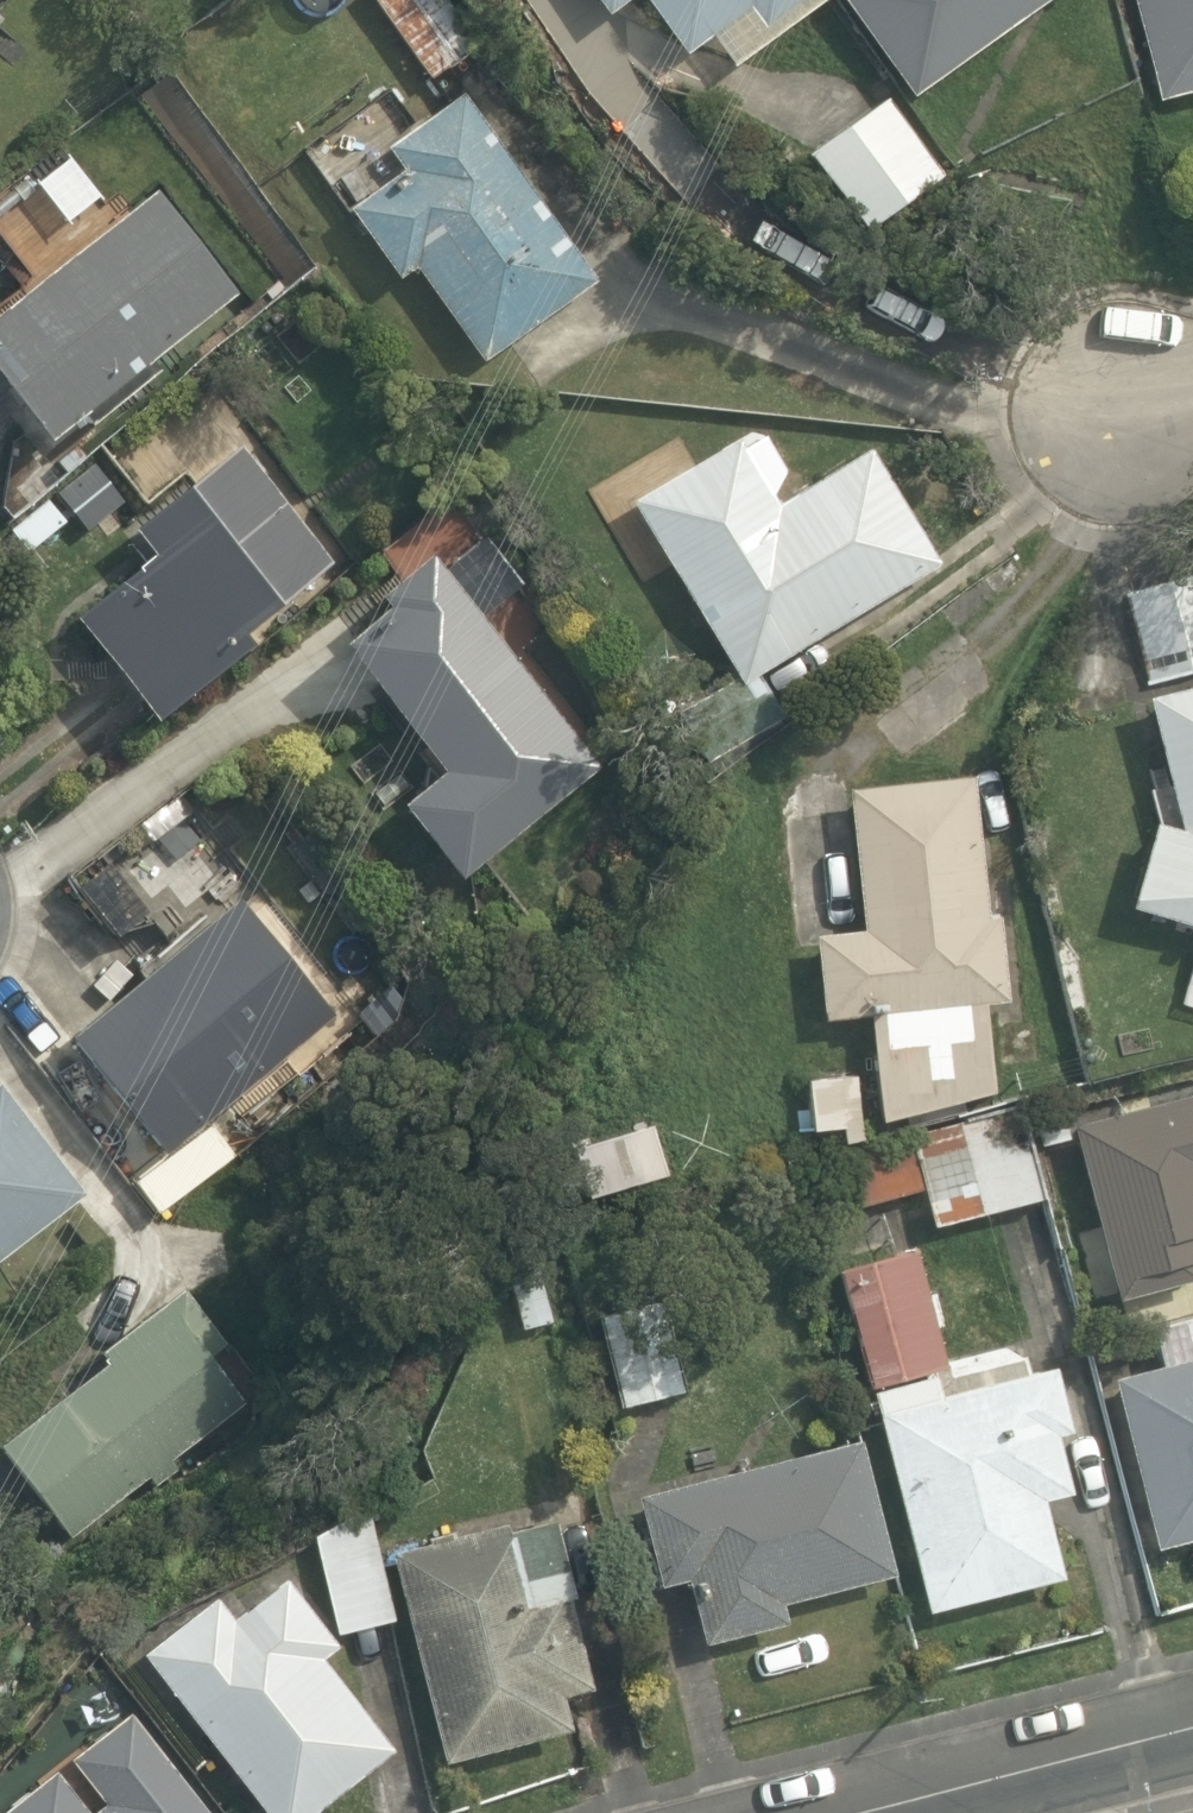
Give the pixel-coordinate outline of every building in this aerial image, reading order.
[(493,37),(467,0),(378,0),(433,78),(493,37)] [(611,16),(631,0),(599,0),(611,16)] [(689,55),(715,36),(737,68),(827,0),(650,0),(689,55)] [(916,98),(1055,0),(847,0),(916,98)] [(1161,103),(1192,95),(1192,0),(1135,0),(1161,103)] [(600,279),(466,92),(391,146),(407,168),(354,206),(404,277),(419,266),(486,360),(600,279)] [(946,175),(890,99),(812,155),(868,231),(946,175)] [(241,291),(160,190),(0,313),(0,363),(57,434),(83,411),(94,422),(164,367),(156,356),(241,291)] [(743,435),(635,499),(742,675),(679,712),(709,761),(789,713),(763,671),(945,561),(874,444),(800,489),(768,437),(750,447),(743,435)] [(159,550),(78,611),(162,715),(260,639),(251,627),(339,560),(244,441),(140,524),(159,550)] [(605,767),(437,550),(384,591),(393,601),(347,638),(447,767),(406,799),(464,876),(605,767)] [(1150,686),(1192,674),(1192,574),(1125,592),(1150,686)] [(1151,696),(1184,826),(1159,820),(1134,904),(1192,923),(1192,686),(1151,696)] [(991,913),(977,775),(852,787),(866,928),(819,933),(828,1015),(872,1012),(885,1119),(1000,1089),(990,1000),(1011,999),(1002,912),(991,913)] [(338,1011),(242,898),(77,1031),(170,1148),(338,1011)] [(868,1139),(862,1074),(813,1079),(818,1127),(847,1125),(849,1140),(868,1139)] [(1,1258),(87,1190),(2,1079),(0,1081),(0,1258),(1,1258)] [(1076,1121),(1125,1299),(1192,1281),(1192,1092),(1076,1121)] [(936,1226),(1047,1197),(1022,1104),(911,1133),(915,1149),(926,1186),(936,1226)] [(593,1194),(672,1171),(654,1120),(577,1144),(593,1194)] [(862,1203),(926,1186),(915,1149),(852,1165),(862,1203)] [(842,1267),(875,1389),(931,1608),(1067,1573),(1048,1498),(1078,1491),(1063,1435),(1075,1431),(1058,1365),(1035,1371),(1030,1356),(1021,1359),(1009,1349),(952,1363),(922,1248),(842,1267)] [(512,1273),(526,1328),(556,1320),(542,1266),(512,1273)] [(3,1441),(75,1532),(152,1473),(160,1483),(180,1468),(172,1457),(250,1398),(214,1351),(229,1339),(187,1285),(104,1349),(111,1358),(3,1441)] [(601,1314),(625,1405),(693,1387),(669,1296),(601,1314)] [(1119,1375),(1160,1543),(1192,1535),(1192,1320),(1157,1329),(1166,1365),(1119,1375)] [(901,1572),(866,1436),(640,1494),(664,1584),(692,1577),(708,1641),(792,1620),(787,1601),(901,1572)] [(319,1531),(339,1632),(399,1619),(374,1510),(319,1531)] [(435,1540),(396,1549),(449,1758),(577,1727),(567,1692),(598,1686),(573,1595),(579,1594),(559,1517),(519,1527),(517,1519),(457,1534),(456,1530),(433,1536),(435,1540)] [(146,1650),(272,1812),(315,1812),(399,1746),(328,1655),(345,1643),(291,1575),(237,1614),(220,1594),(146,1650)] [(60,1767),(2,1812),(218,1812),(135,1708),(75,1757),(110,1800),(95,1811),(60,1767)]
